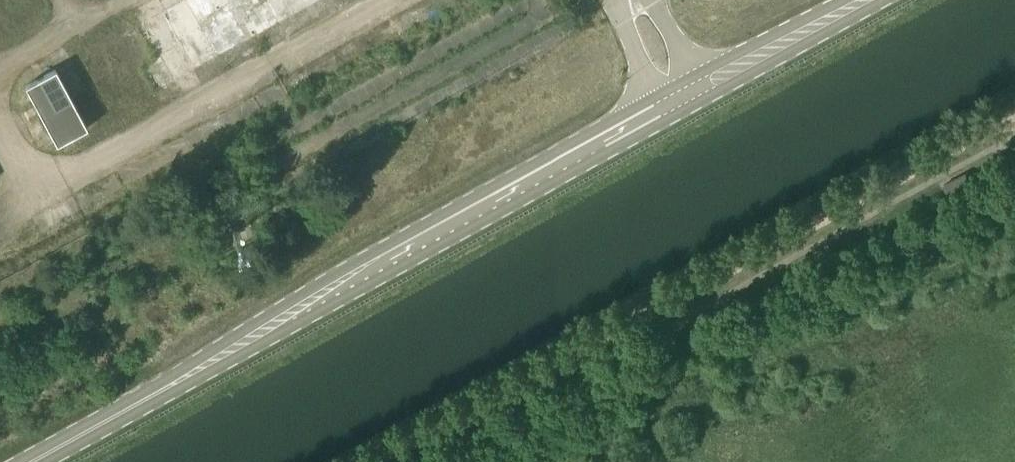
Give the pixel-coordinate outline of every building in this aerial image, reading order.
[(139,9),(169,73),(329,0),(159,0),(139,9)] [(25,86),(47,125),(56,143),(87,126),(56,69),(25,86)] [(217,217),(232,244),(252,233),(237,206),(217,217)]
